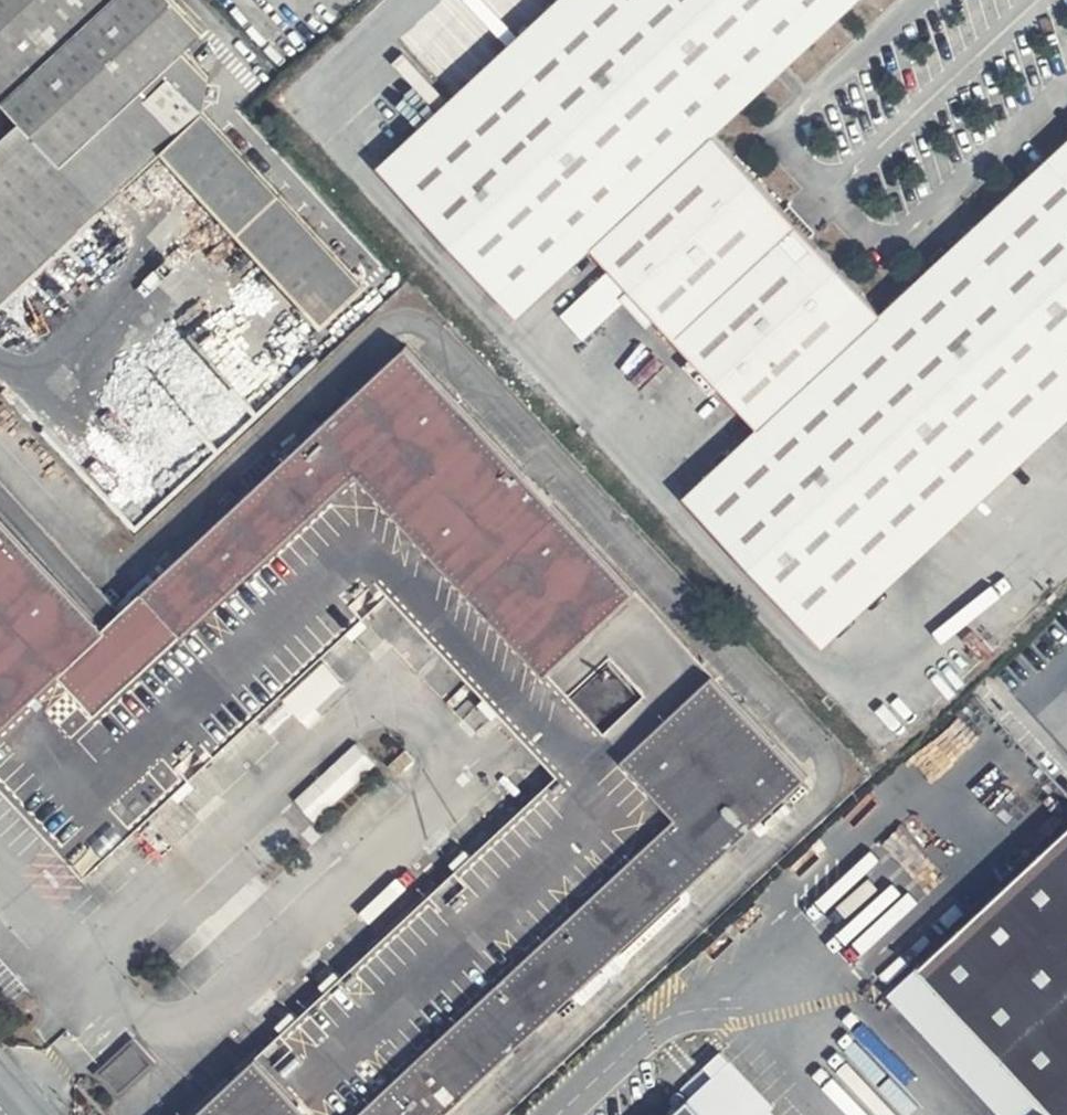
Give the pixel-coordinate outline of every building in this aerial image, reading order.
[(187,0),(0,0),(0,90),(24,115),(0,137),(0,299),(160,145),(325,314),(357,280),(202,102),(211,67),(191,46),(212,26),(187,0)] [(375,164),(515,313),(589,244),(756,421),(679,493),(824,648),(1066,421),(1066,137),(879,313),(712,136),(786,67),(858,0),(550,0),(375,164)] [(64,667),(102,711),(352,477),(357,472),(574,689),(608,662),(645,694),(609,734),(637,756),(678,813),(673,818),(362,1114),(444,1114),(810,771),(407,346),(108,627),(0,515),(0,726),(64,667)] [(326,657),(286,698),(307,718),(347,677),(326,657)] [(359,738),(297,796),(319,819),(380,761),(359,738)] [(419,755),(408,742),(385,763),(396,776),(419,755)] [(920,963),(1004,1060),(1054,1114),(1066,1114),(1066,824),(920,963)] [(159,1063),(136,1040),(105,1068),(128,1091),(159,1063)] [(773,1113),(767,1105),(771,1099),(732,1056),(668,1114),(776,1114),(773,1113)] [(255,1060),(199,1114),(311,1114),(255,1060)]
